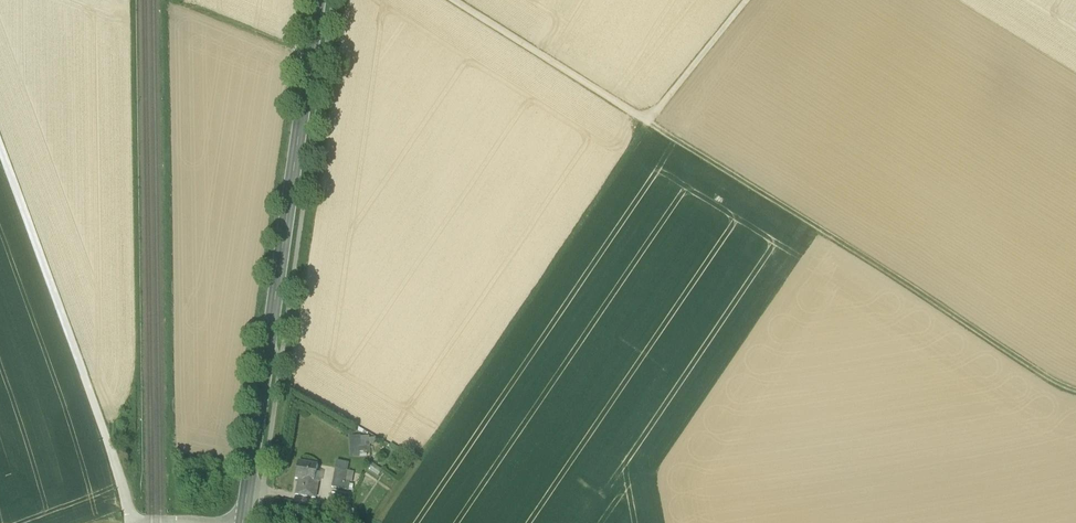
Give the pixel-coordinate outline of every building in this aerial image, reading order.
[(350,436),(351,455),(371,455),(370,435),(350,436)] [(319,463),(298,460),(296,477),(298,478),(296,492),(316,495),(319,479),(316,479),(319,463)] [(349,469),(336,467),(333,483),(346,486),(349,469)]
